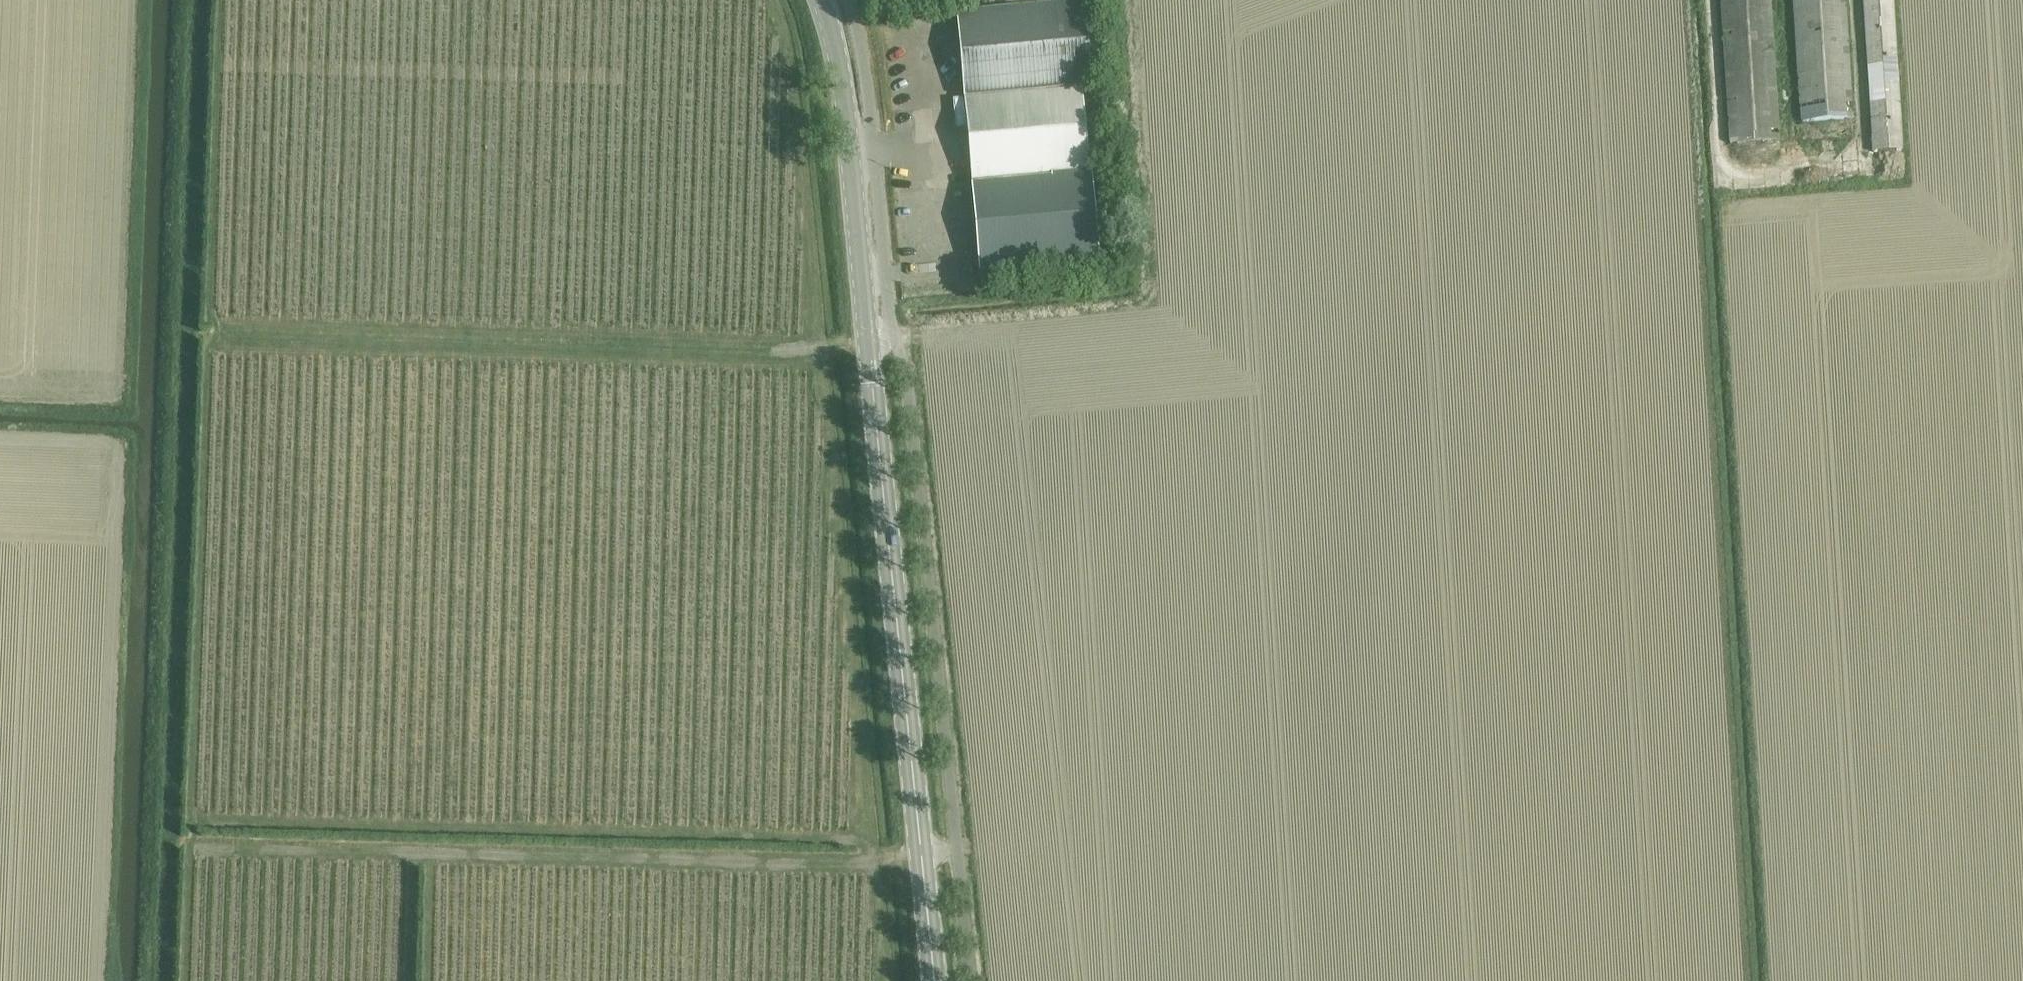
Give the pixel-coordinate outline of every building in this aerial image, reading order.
[(1730,145),(1778,142),(1769,0),(1721,0),(1730,145)] [(1802,140),(1852,137),(1844,0),(1793,0),(1802,140)] [(1873,153),(1901,151),(1892,0),(1864,0),(1873,153)] [(1085,2),(958,13),(965,99),(1083,89),(1083,88),(1092,87),(1085,2)] [(965,99),(954,100),(957,128),(967,127),(972,185),(1092,173),(1083,89),(965,99)] [(1092,173),(972,185),(980,273),(1100,262),(1092,173)]
